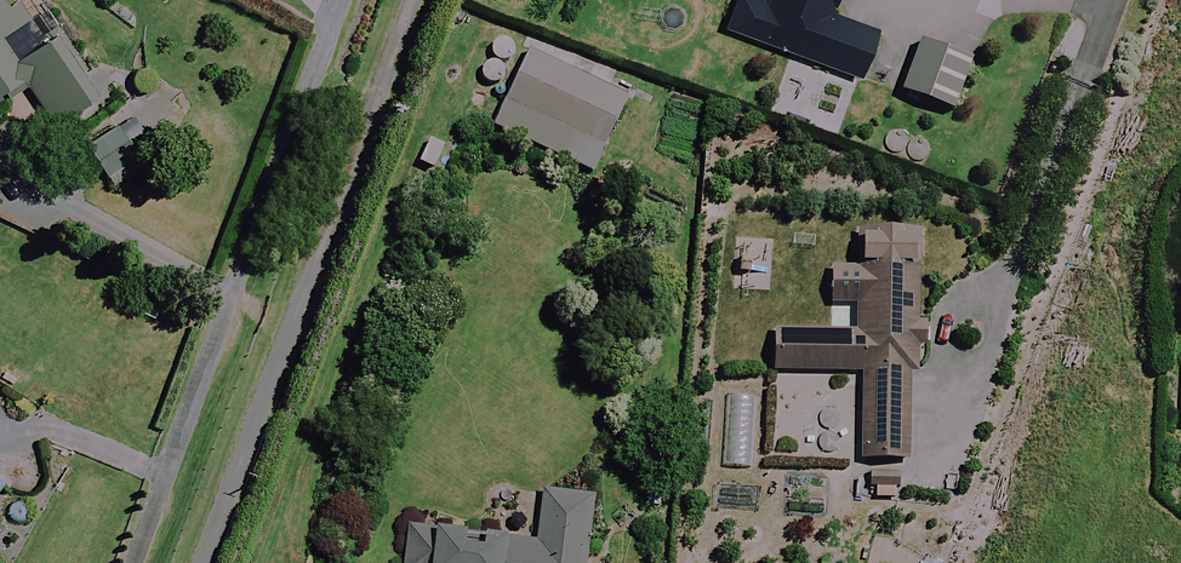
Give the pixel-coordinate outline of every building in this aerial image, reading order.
[(18,0),(0,0),(0,100),(25,84),(56,131),(118,90),(98,60),(85,68),(61,33),(47,43),(18,0)] [(769,4),(757,0),(742,0),(729,35),(862,83),(880,34),(830,16),(836,0),(771,0),(769,4)] [(516,54),(482,43),(470,80),(504,92),(516,54)] [(972,65),(922,46),(905,90),(955,109),(972,65)] [(628,99),(532,55),(498,129),(594,173),(628,99)] [(147,167),(120,127),(88,149),(115,189),(147,167)] [(933,324),(927,323),(928,268),(851,266),(851,273),(833,272),(833,286),(832,314),(857,314),(856,326),(778,323),(776,373),(865,375),(862,460),(911,462),(914,370),(921,370),(922,346),(933,346),(933,324)] [(546,492),(541,543),(411,530),(407,562),(589,562),(590,552),(593,553),(599,497),(546,492)] [(0,513),(0,533),(9,519),(0,513)]
